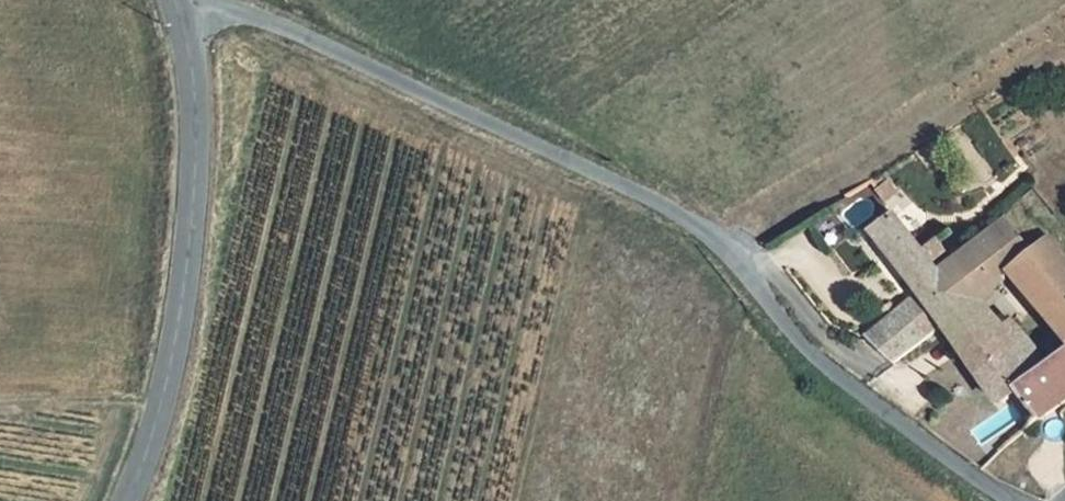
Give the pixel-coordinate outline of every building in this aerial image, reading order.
[(825,213),(848,245),(869,231),(846,200),(825,213)] [(896,267),(869,231),(848,245),(877,284),(855,301),(845,290),(835,299),(844,309),(822,326),(847,354),(893,317),(898,314),(918,296),(908,283),(923,272),(912,256),(896,267)] [(989,238),(918,296),(937,324),(917,340),(920,345),(958,392),(1003,353),(956,314),(993,287),(1058,357),(1064,352),(1064,325),(1054,314),(1064,306),(1064,295),(1027,257),(1013,266),(989,238)] [(918,296),(898,314),(917,340),(937,324),(918,296)] [(898,314),(893,317),(917,347),(920,345),(917,340),(898,314)] [(1033,375),(1009,348),(1003,353),(958,392),(977,418),(994,404),(1033,375)] [(1064,402),(1064,352),(1058,357),(1033,375),(994,404),(1021,436),(1064,402)]
